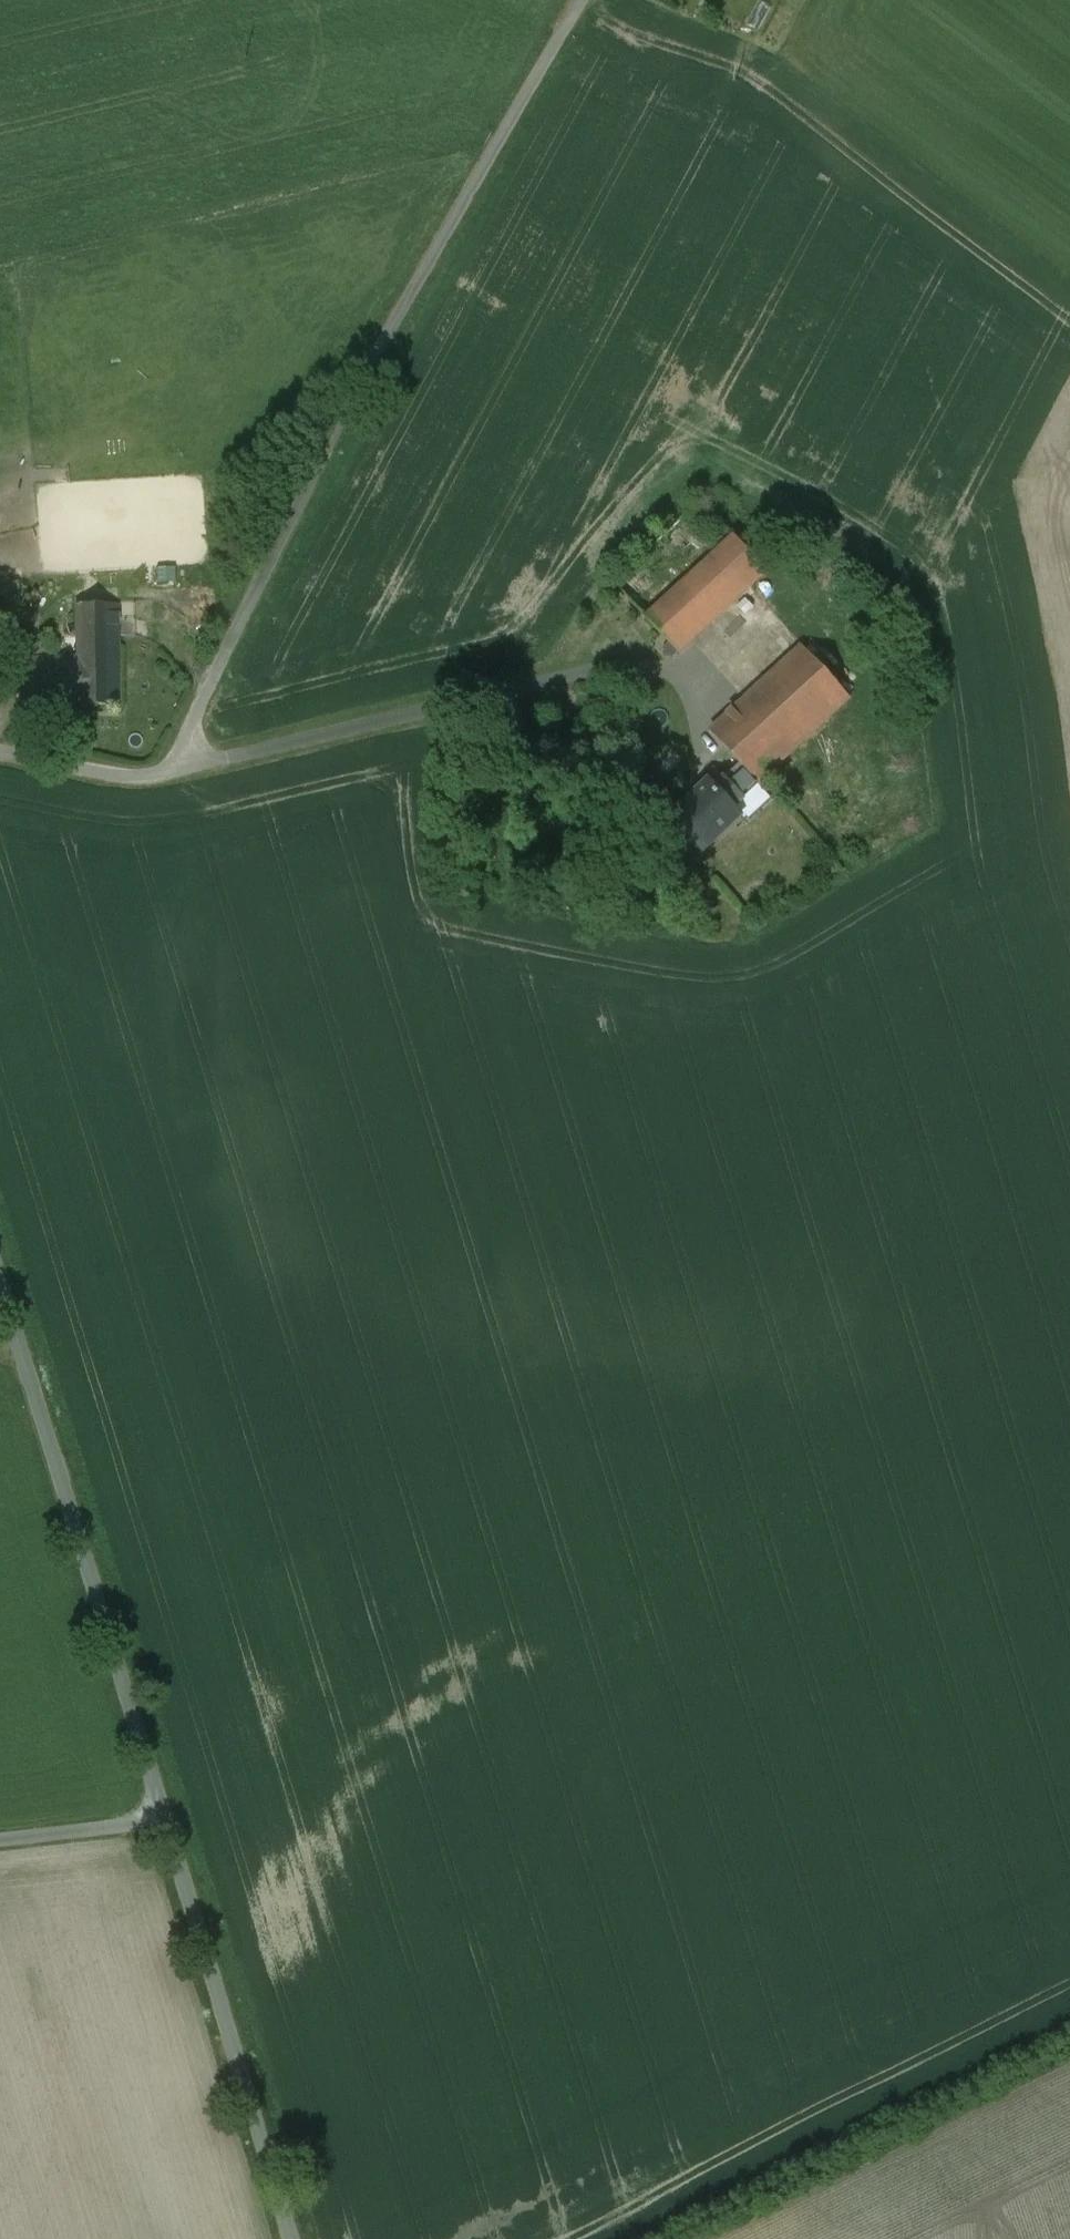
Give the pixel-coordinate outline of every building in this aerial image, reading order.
[(615,583),(647,617),(735,536),(703,501),(615,583)] [(735,536),(647,617),(680,654),(768,572),(735,536)] [(78,606),(79,654),(119,653),(117,605),(78,606)] [(804,647),(712,732),(742,765),(760,785),(762,787),(773,777),(770,774),(852,699),(804,647)] [(79,660),(31,662),(32,706),(80,705),(80,707),(120,706),(119,653),(79,654),(79,660)] [(742,765),(716,790),(734,809),(760,785),(742,765)] [(716,790),(711,784),(674,819),(703,850),(721,833),(722,834),(741,816),(734,809),(716,790)]
